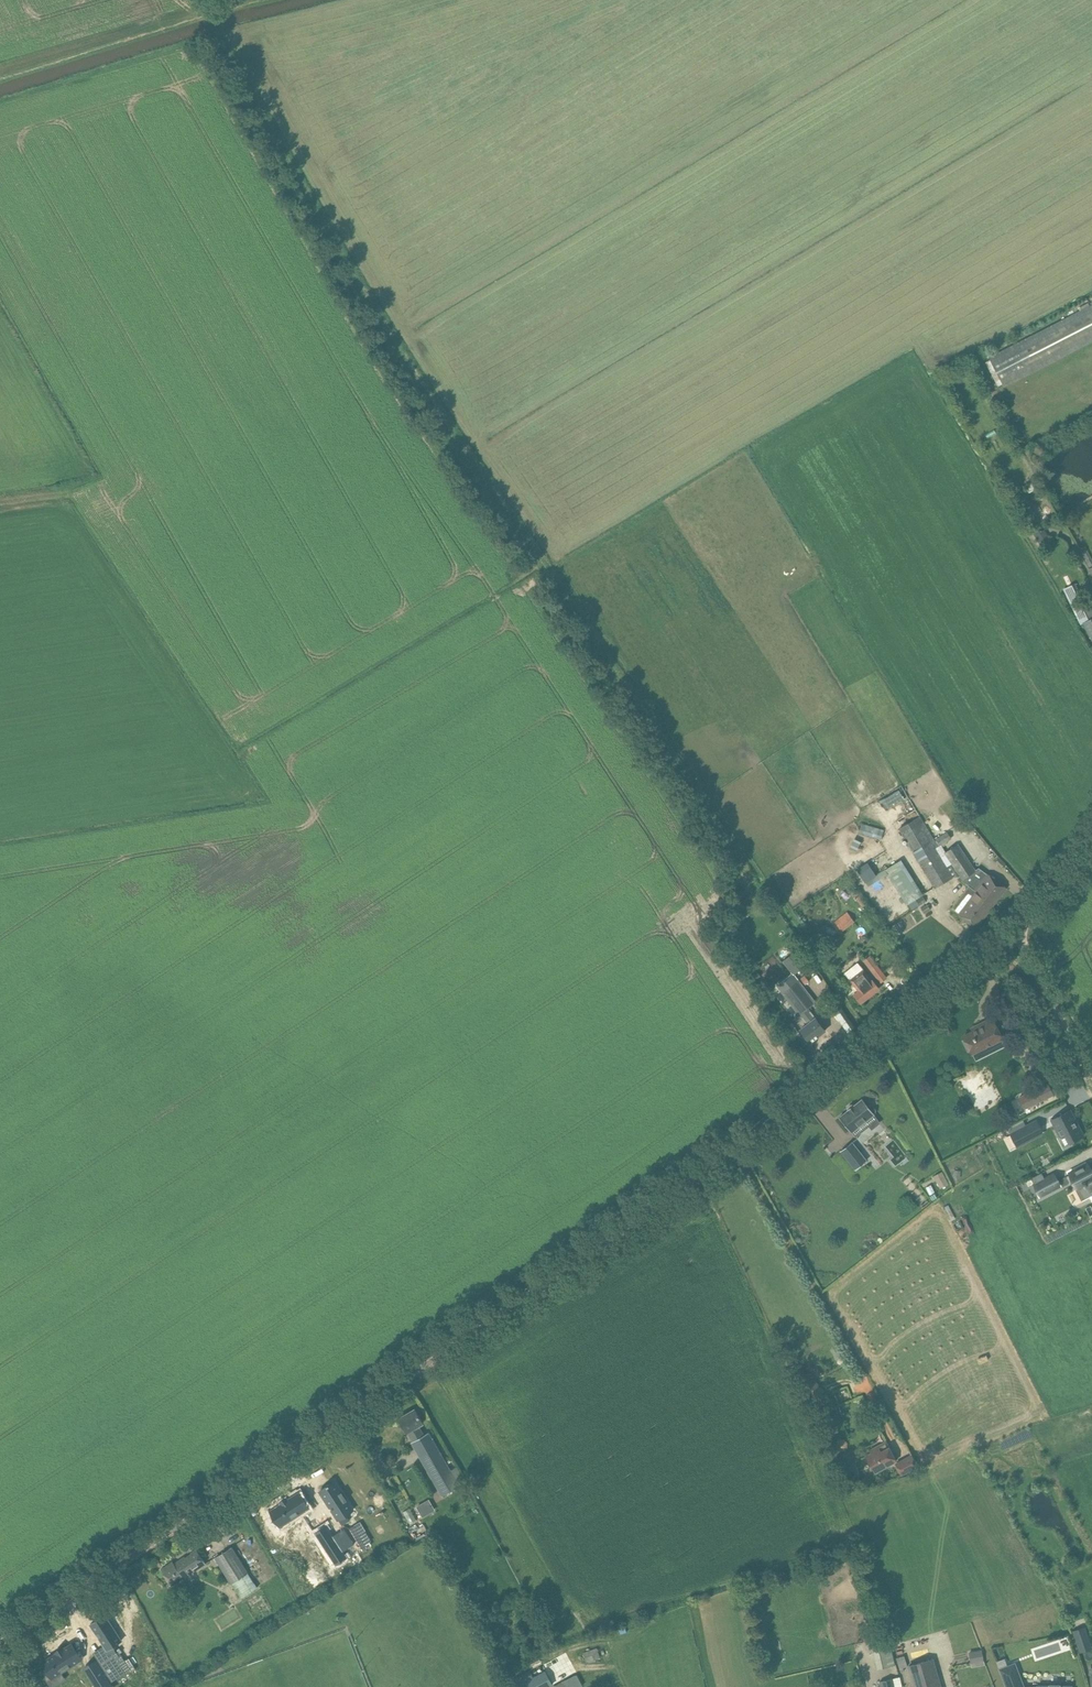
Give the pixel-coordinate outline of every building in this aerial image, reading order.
[(986,362),(998,386),(1002,384),(1004,387),(1091,342),(1091,304),(988,357),(990,360),(986,362)] [(1086,549),(1081,551),(1087,563),(1091,561),(1091,560),(1086,549)] [(1083,622),(1091,639),(1091,617),(1083,622)] [(899,801),(896,794),(881,801),(885,808),(899,801)] [(935,849),(938,846),(920,816),(898,829),(933,888),(951,877),(935,849)] [(859,832),(872,836),(874,827),(862,824),(859,832)] [(952,839),(947,832),(936,839),(940,846),(952,839)] [(974,870),(957,844),(944,853),(961,878),(960,880),(974,870)] [(976,892),(977,891),(992,903),(993,904),(1006,888),(979,867),(974,870),(960,880),(969,886),(976,892)] [(969,886),(952,908),(958,912),(957,913),(967,920),(976,927),(993,904),(992,903),(977,891),(976,892),(969,886)] [(856,898),(861,906),(866,904),(860,895),(856,898)] [(923,896),(918,898),(923,909),(928,908),(923,896)] [(855,920),(848,911),(833,922),(840,931),(855,920)] [(795,939),(789,944),(794,950),(800,945),(795,939)] [(783,961),(794,975),(807,964),(796,950),(783,961)] [(858,963),(845,973),(850,980),(857,988),(859,991),(854,994),(861,1003),(879,988),(872,980),(864,969),(863,970),(858,963)] [(883,972),(876,963),(870,968),(877,977),(883,972)] [(808,1023),(800,1029),(810,1042),(825,1030),(808,1009),(816,1003),(797,980),(783,991),(800,1014),(801,1013),(808,1023)] [(965,1039),(962,1040),(968,1052),(970,1050),(972,1053),(973,1053),(1002,1038),(993,1018),(976,1026),(978,1029),(963,1036),(965,1039)] [(1048,1083),(1019,1098),(1024,1109),(1054,1095),(1048,1083)] [(848,1110),(839,1117),(851,1132),(852,1132),(873,1115),(875,1114),(874,1113),(875,1112),(875,1110),(872,1106),(870,1105),(869,1107),(863,1099),(854,1106),(853,1105),(847,1109),(848,1110)] [(1066,1101),(1046,1111),(1049,1117),(1053,1114),(1055,1117),(1070,1109),(1066,1101)] [(824,1129),(835,1124),(827,1107),(816,1111),(824,1129)] [(1070,1110),(1052,1120),(1060,1136),(1058,1137),(1064,1149),(1072,1144),(1071,1142),(1084,1136),(1070,1110)] [(1017,1147),(1043,1133),(1036,1120),(1026,1125),(1010,1134),(1017,1147)] [(834,1155),(841,1150),(833,1140),(826,1145),(834,1155)] [(867,1160),(851,1142),(840,1151),(855,1169),(867,1160)] [(1069,1173),(1078,1189),(1076,1190),(1082,1201),(1088,1197),(1091,1195),(1091,1170),(1087,1163),(1069,1173)] [(934,1176),(940,1188),(948,1184),(942,1172),(934,1176)] [(1031,1178),(1040,1196),(1060,1186),(1054,1174),(1045,1179),(1042,1172),(1031,1178)] [(804,1386),(813,1404),(825,1398),(816,1380),(804,1386)] [(424,1424),(415,1409),(399,1419),(407,1432),(413,1441),(424,1435),(419,1427),(424,1424)] [(841,1432),(838,1425),(820,1431),(823,1439),(841,1432)] [(413,1441),(411,1442),(417,1451),(433,1480),(443,1496),(460,1486),(458,1482),(463,1480),(455,1467),(450,1470),(440,1452),(431,1436),(429,1432),(424,1435),(413,1441)] [(871,1453),(866,1456),(875,1472),(896,1461),(889,1447),(886,1441),(878,1446),(870,1450),(871,1453)] [(918,1467),(911,1454),(895,1463),(902,1475),(918,1467)] [(335,1481),(321,1490),(326,1498),(325,1499),(338,1520),(338,1519),(342,1525),(350,1520),(346,1514),(354,1509),(335,1481)] [(271,1511),(268,1513),(272,1519),(275,1517),(276,1519),(273,1521),(277,1527),(280,1525),(280,1526),(309,1508),(299,1492),(288,1499),(281,1504),(271,1511)] [(429,1500),(417,1507),(421,1515),(434,1507),(429,1500)] [(411,1508),(405,1510),(409,1523),(416,1521),(411,1508)] [(326,1526),(316,1533),(336,1564),(346,1557),(346,1556),(327,1526),(327,1527),(326,1526)] [(345,1528),(333,1535),(343,1551),(355,1544),(345,1528)] [(452,1571),(455,1569),(435,1533),(432,1534),(452,1571)] [(232,1547),(215,1557),(231,1583),(232,1583),(241,1598),(257,1588),(232,1547)] [(172,1585),(205,1562),(196,1549),(190,1552),(191,1554),(186,1558),(185,1556),(171,1565),(170,1563),(161,1569),(172,1585)] [(105,1614),(90,1624),(104,1645),(107,1650),(115,1645),(122,1640),(109,1621),(112,1619),(109,1615),(106,1616),(105,1614)] [(1084,1627),(1072,1631),(1072,1632),(1079,1652),(1091,1648),(1085,1630),(1084,1627)] [(47,1669),(41,1672),(47,1681),(80,1660),(70,1644),(43,1662),(47,1669)] [(895,1664),(891,1646),(874,1650),(878,1668),(895,1664)] [(586,1662),(600,1658),(597,1648),(583,1652),(586,1662)] [(982,1651),(970,1653),(972,1663),(984,1660),(982,1651)] [(100,1663),(112,1681),(126,1672),(116,1657),(114,1654),(100,1663)] [(900,1668),(907,1666),(905,1655),(897,1656),(900,1668)] [(909,1665),(915,1686),(940,1686),(932,1658),(909,1665)] [(1011,1676),(1007,1666),(999,1669),(1006,1686),(1024,1686),(1019,1673),(1011,1676)] [(89,1675),(97,1686),(113,1686),(100,1668),(89,1675)] [(510,1681),(513,1686),(549,1686),(553,1685),(545,1671),(533,1678),(529,1671),(510,1681)] [(881,1681),(883,1686),(903,1686),(900,1676),(894,1677),(881,1681)]
